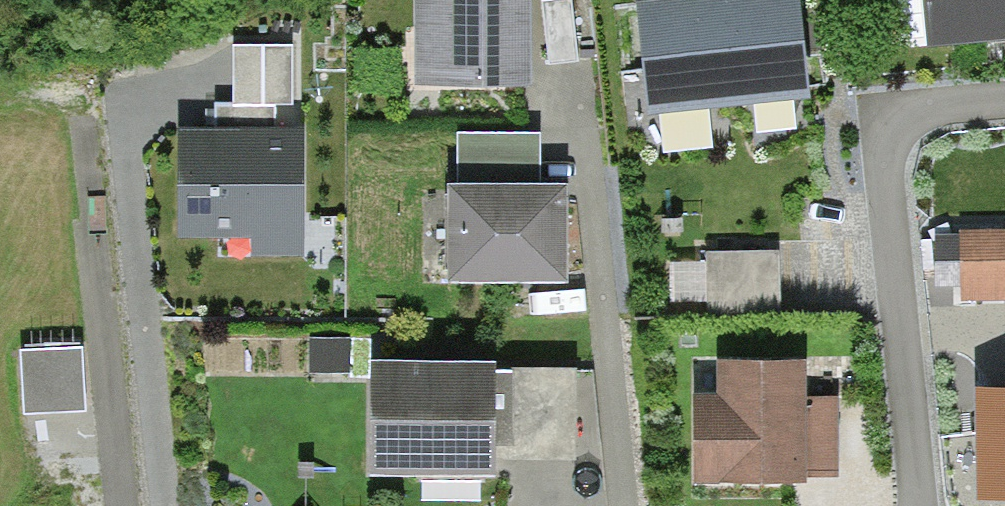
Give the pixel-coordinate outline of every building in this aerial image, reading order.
[(414,89),(530,89),(531,0),(414,0),(414,89)] [(571,0),(542,3),(549,66),(578,63),(571,0)] [(798,0),(721,0),(637,8),(648,121),(809,105),(798,0)] [(928,51),(1004,44),(1004,0),(923,0),(928,51)] [(233,48),(233,107),(275,107),(292,107),(292,48),(233,48)] [(275,134),(275,107),(233,107),(216,107),(216,134),(226,134),(275,134)] [(304,258),(303,134),(275,134),(226,134),(216,134),(178,135),(179,242),(251,241),(251,259),(304,258)] [(540,137),(457,136),(456,190),(539,191),(540,137)] [(448,190),(447,290),(567,290),(568,191),(539,191),(456,190),(448,190)] [(958,234),(960,303),(1004,302),(1004,233),(958,234)] [(778,317),(777,254),(707,256),(708,319),(778,317)] [(82,350),(20,352),(23,416),(85,414),(82,350)] [(806,366),(715,366),(715,399),(694,399),(693,488),(719,488),(719,492),(793,492),(793,488),(806,488),(805,482),(806,401),(806,366)] [(370,367),(369,479),(495,481),(495,461),(496,442),(496,372),(496,369),(370,367)] [(513,462),(514,372),(496,372),(496,442),(495,461),(513,462)] [(576,372),(514,372),(513,462),(575,462),(576,372)] [(979,505),(1004,505),(1004,397),(975,398),(979,505)] [(840,401),(806,401),(805,482),(839,482),(840,401)]
